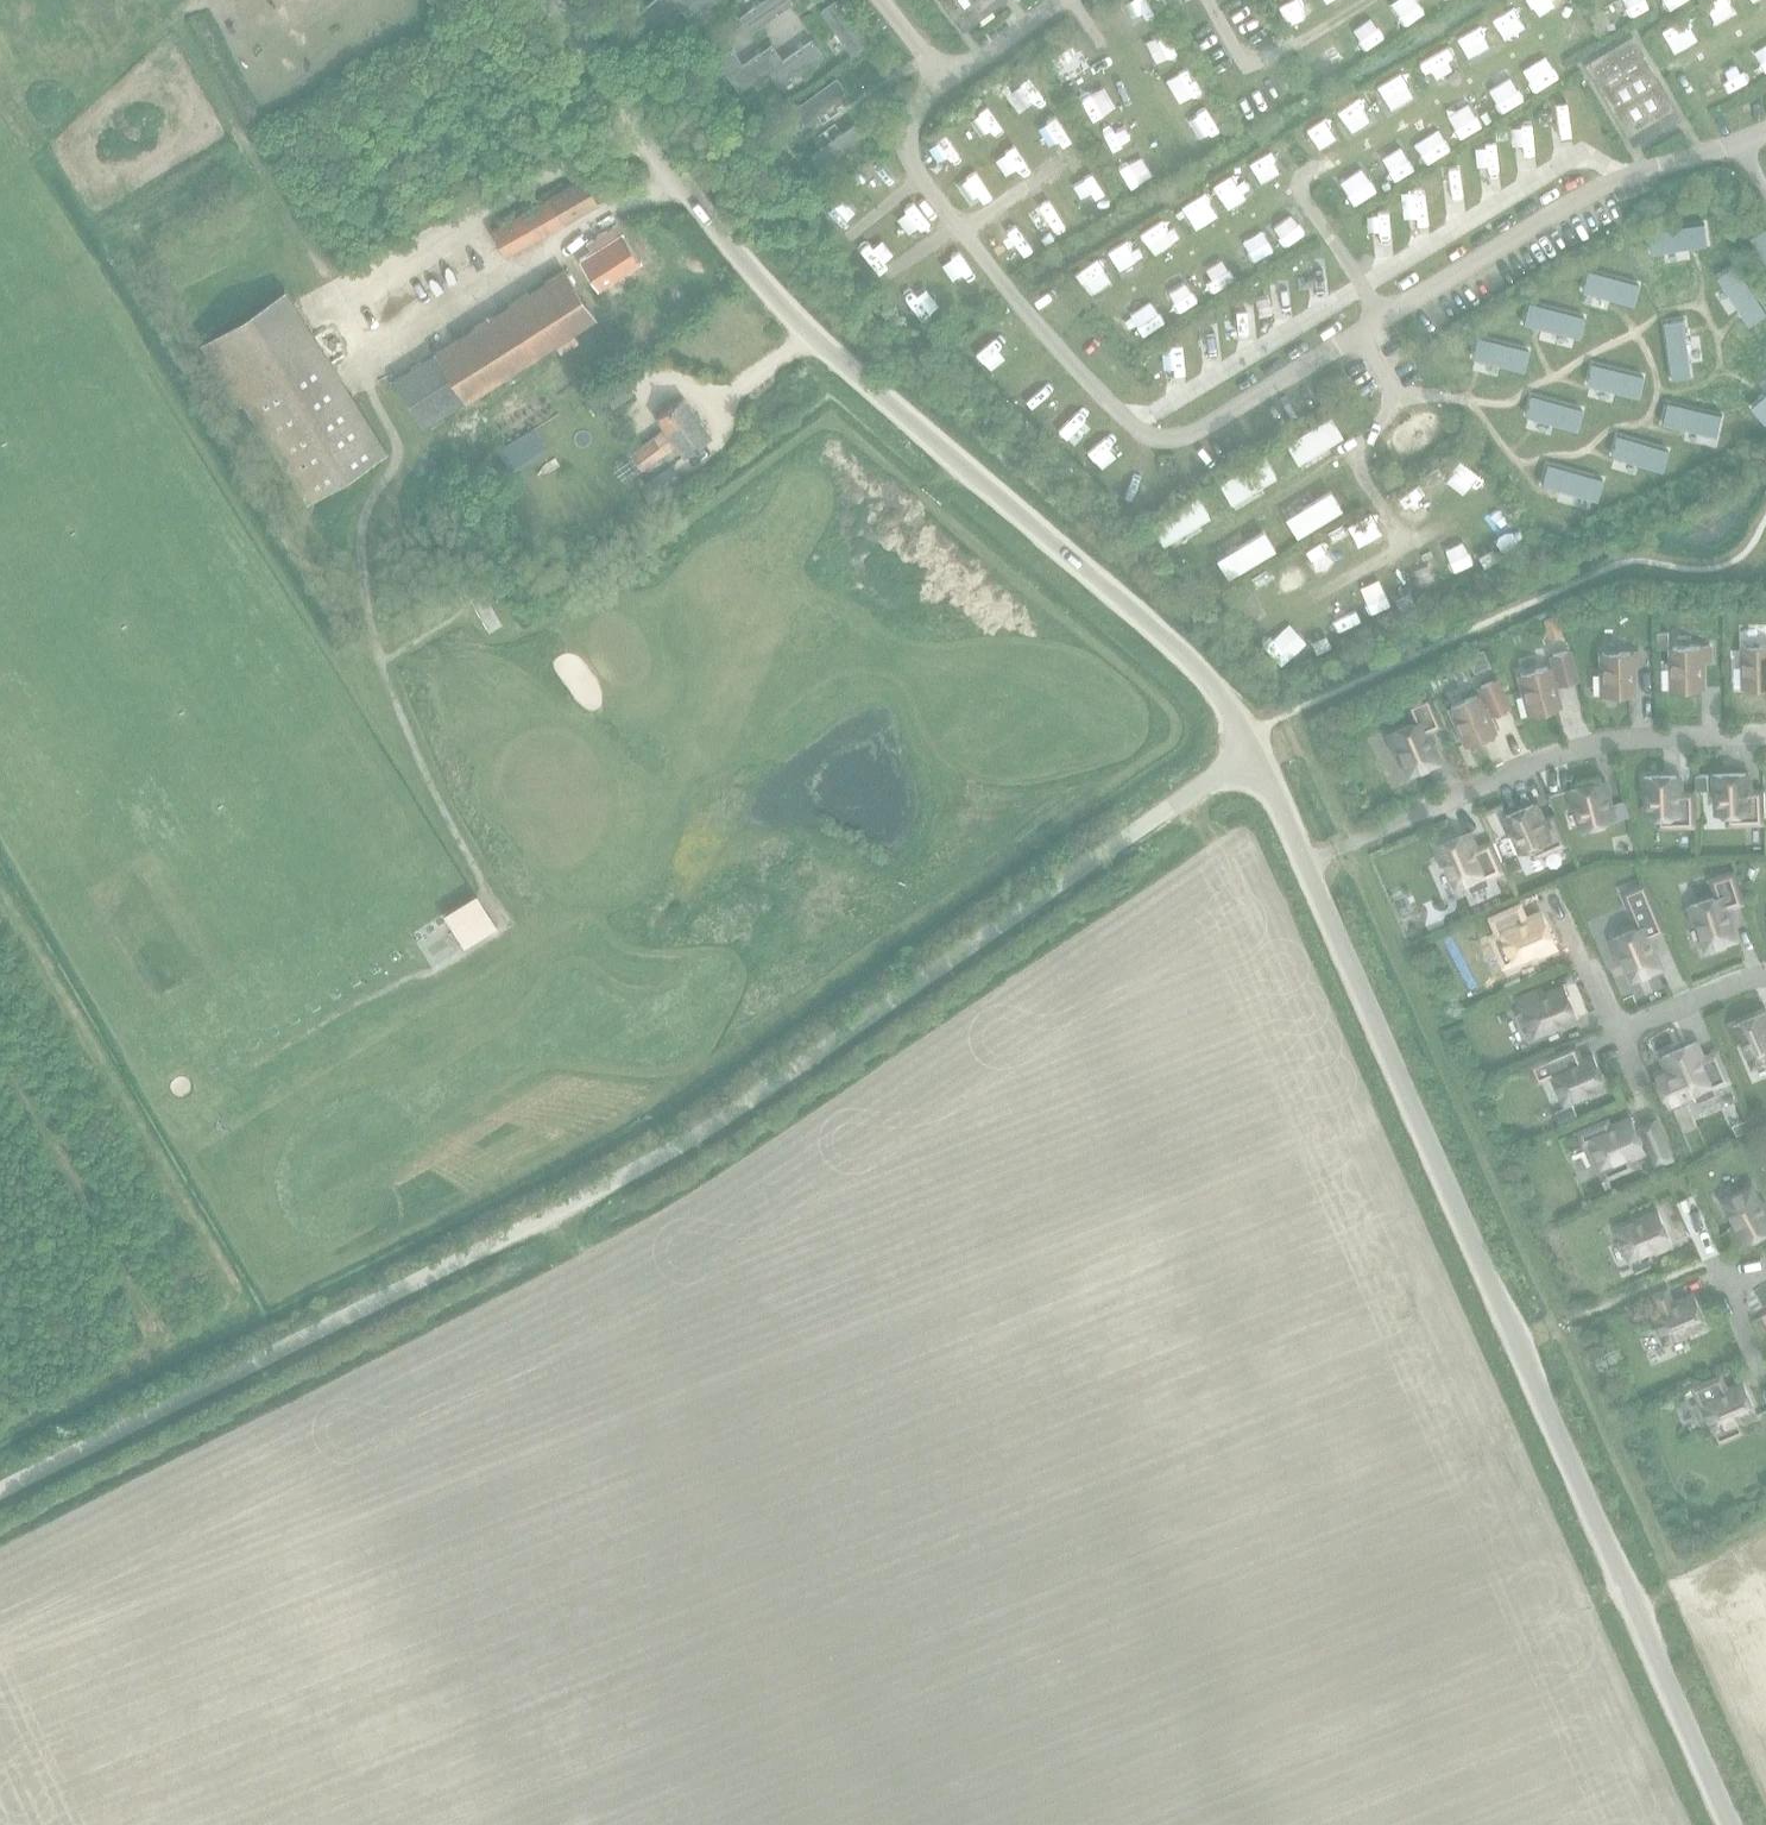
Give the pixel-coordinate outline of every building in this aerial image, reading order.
[(636,11),(649,26),(677,4),(682,0),(651,0),(636,11)] [(677,4),(689,19),(713,0),(682,0),(677,4)] [(738,15),(749,31),(793,0),(759,0),(738,15)] [(851,54),(867,43),(837,0),(832,0),(820,9),(851,54)] [(989,0),(945,0),(961,21),(989,0)] [(811,37),(782,57),(766,69),(778,84),(823,53),(811,37)] [(1636,143),(1677,119),(1671,108),(1631,39),(1589,63),(1630,132),(1629,132),(1636,143)] [(738,89),(766,69),(782,57),(771,42),(742,62),(727,73),(738,89)] [(698,93),(727,73),(742,62),(731,46),(686,76),(698,93)] [(792,107),(803,122),(847,90),(836,74),(792,107)] [(864,136),(854,120),(809,153),(820,168),(864,136)] [(747,139),(779,184),(794,172),(763,128),(747,139)] [(583,175),(489,228),(503,253),(597,200),(583,175)] [(639,259),(615,222),(583,242),(588,251),(580,257),(598,285),(639,259)] [(552,343),(559,353),(577,342),(569,330),(592,315),(560,267),(493,311),(486,299),(471,309),(478,321),(389,380),(422,429),(552,343)] [(196,342),(300,503),(381,451),(276,290),(196,342)] [(626,452),(638,468),(671,444),(680,456),(710,434),(681,394),(651,416),(660,428),(626,452)] [(509,471),(546,449),(532,427),(496,449),(509,471)] [(653,496),(678,478),(669,464),(643,483),(653,496)] [(1438,464),(1422,473),(1426,480),(1430,481),(1441,474),(1442,470),(1438,464)] [(1342,520),(1326,529),(1330,536),(1334,537),(1345,531),(1346,527),(1342,520)] [(1480,566),(1496,558),(1493,551),(1489,550),(1478,555),(1476,559),(1480,566)] [(1266,566),(1250,575),(1254,581),(1257,582),(1268,576),(1269,573),(1266,566)] [(1397,608),(1414,600),(1410,593),(1406,592),(1395,598),(1394,601),(1397,608)] [(1543,617),(1547,636),(1561,632),(1556,614),(1543,617)] [(1314,651),(1330,642),(1326,636),(1323,634),(1312,640),(1310,644),(1314,651)] [(1765,685),(1765,644),(1744,644),(1745,685),(1765,685)] [(1674,687),(1701,686),(1701,659),(1710,659),(1710,645),(1673,646),(1674,687)] [(1473,668),(1487,662),(1481,649),(1468,655),(1473,668)] [(1603,692),(1630,691),(1630,664),(1639,664),(1639,650),(1602,651),(1603,692)] [(1530,712),(1557,705),(1550,678),(1559,676),(1556,663),(1520,672),(1530,712)] [(1467,742),(1492,731),(1481,706),(1489,702),(1492,708),(1505,702),(1493,675),(1480,681),(1484,690),(1450,704),(1467,742)] [(1408,771),(1436,759),(1428,741),(1430,740),(1425,728),(1438,723),(1426,695),(1407,703),(1415,721),(1387,733),(1394,749),(1398,747),(1408,771)] [(1719,811),(1728,810),(1729,820),(1761,819),(1760,789),(1746,789),(1745,772),(1712,773),(1713,790),(1718,790),(1719,811)] [(1707,788),(1707,773),(1695,774),(1696,788),(1707,788)] [(1649,793),(1650,813),(1660,813),(1660,822),(1692,821),(1691,791),(1677,792),(1676,774),(1643,775),(1644,793),(1649,793)] [(1584,824),(1611,818),(1601,781),(1569,789),(1574,806),(1579,805),(1584,824)] [(1509,832),(1515,830),(1523,849),(1531,845),(1535,854),(1565,841),(1553,813),(1540,819),(1533,803),(1502,816),(1509,832)] [(1469,831),(1455,837),(1435,845),(1442,861),(1446,860),(1457,884),(1467,880),(1471,888),(1488,881),(1486,875),(1501,868),(1489,841),(1476,847),(1469,831)] [(1698,920),(1706,945),(1735,936),(1729,917),(1731,916),(1728,904),(1741,899),(1732,871),(1712,877),(1718,895),(1689,904),(1694,921),(1698,920)] [(1644,882),(1624,890),(1640,926),(1612,938),(1618,954),(1622,952),(1633,977),(1661,965),(1653,946),(1655,945),(1650,933),(1663,928),(1644,882)] [(478,896),(446,916),(464,944),(495,924),(478,896)] [(1540,952),(1556,945),(1541,911),(1524,918),(1519,905),(1492,917),(1499,932),(1501,931),(1513,958),(1538,948),(1540,952)] [(1561,1025),(1577,1018),(1563,984),(1543,993),(1540,987),(1518,996),(1522,1006),(1524,1005),(1526,1009),(1517,1013),(1524,1030),(1533,1026),(1535,1032),(1560,1021),(1561,1025)] [(1765,1058),(1765,1011),(1765,1010),(1732,1025),(1738,1041),(1742,1039),(1753,1064),(1765,1058)] [(1696,1041),(1662,1055),(1669,1071),(1673,1070),(1683,1094),(1694,1089),(1698,1098),(1715,1091),(1712,1085),(1727,1078),(1716,1051),(1703,1057),(1696,1041)] [(1590,1093),(1606,1086),(1592,1052),(1576,1059),(1570,1046),(1543,1058),(1550,1074),(1553,1073),(1564,1100),(1589,1089),(1590,1093)] [(1628,1157),(1644,1150),(1630,1116),(1609,1125),(1607,1119),(1584,1128),(1589,1138),(1591,1137),(1602,1163),(1627,1153),(1628,1157)] [(1648,1131),(1654,1144),(1668,1138),(1662,1125),(1648,1131)] [(1765,1226),(1765,1207),(1763,1201),(1761,1202),(1751,1184),(1724,1199),(1737,1222),(1733,1224),(1742,1240),(1765,1226)] [(1656,1250),(1672,1243),(1657,1209),(1635,1218),(1636,1220),(1618,1228),(1629,1256),(1654,1246),(1656,1250)] [(1707,1326),(1693,1292),(1672,1300),(1667,1287),(1655,1292),(1661,1308),(1653,1311),(1665,1339),(1689,1329),(1691,1333),(1707,1326)] [(1740,1421),(1756,1414),(1742,1380),(1726,1387),(1720,1374),(1693,1385),(1700,1401),(1694,1403),(1701,1420),(1709,1417),(1714,1428),(1739,1417),(1740,1421)]
